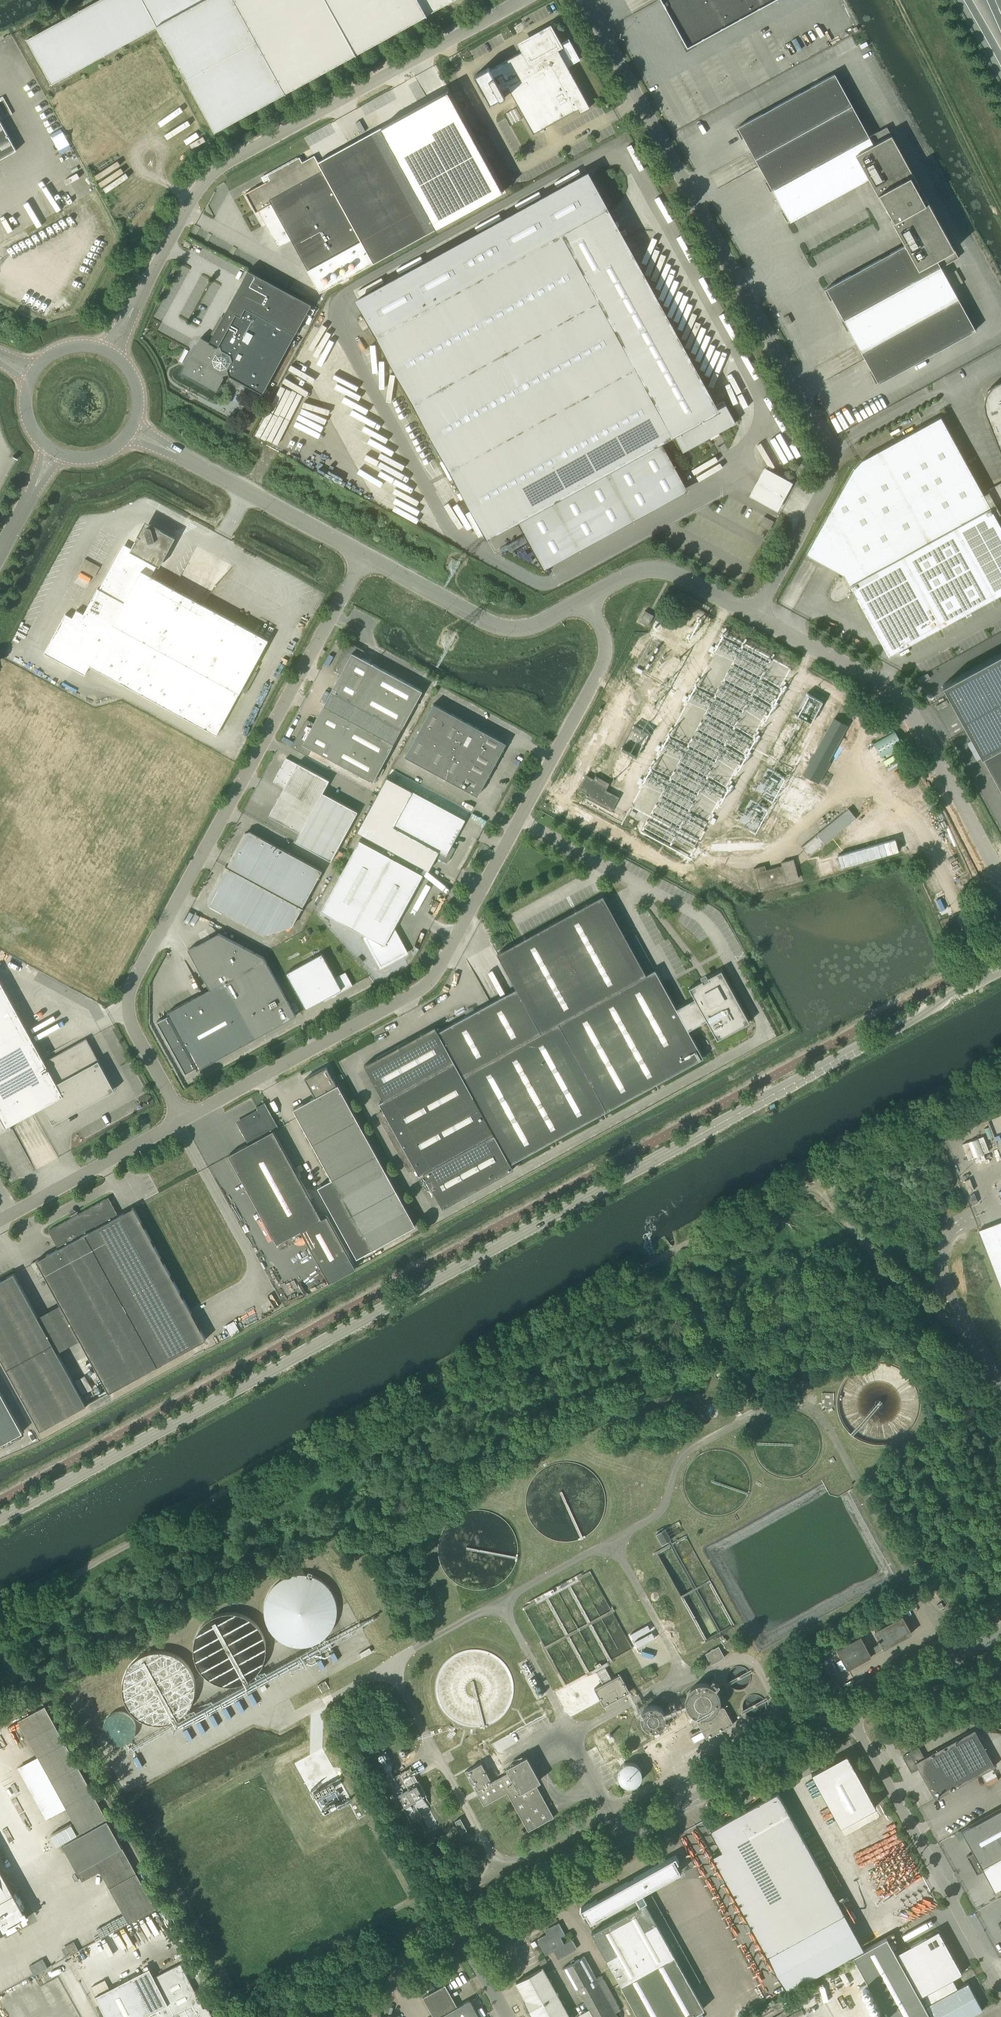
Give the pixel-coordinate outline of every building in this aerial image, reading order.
[(51,84),(157,26),(162,35),(215,131),(454,0),(99,0),(27,39),(51,83),(50,84),(51,84)] [(687,47),(774,0),(662,0),(687,47)] [(425,21),(428,26),(434,23),(431,18),(425,21)] [(526,49),(490,69),(489,67),(474,75),(490,104),(500,98),(501,100),(506,97),(502,91),(508,87),(534,133),(578,109),(580,113),(590,107),(567,65),(578,59),(568,41),(560,45),(550,27),(528,39),(530,42),(525,47),(526,49)] [(744,138),(751,151),(767,180),(765,182),(770,192),(773,191),(784,211),(781,212),(787,222),(790,221),(790,222),(869,179),(884,207),(886,206),(887,208),(886,209),(887,212),(922,193),(920,190),(919,191),(917,188),(920,187),(887,127),(869,137),(835,74),(738,127),(738,128),(736,129),(742,140),(744,138)] [(2,119),(13,114),(3,96),(0,98),(0,116),(2,119)] [(17,150),(0,120),(0,159),(17,150)] [(278,246),(291,239),(320,292),(436,228),(381,128),(318,162),(315,155),(302,162),(300,157),(267,175),(268,176),(263,179),(264,179),(266,182),(245,193),(256,212),(258,211),(278,246)] [(358,300),(378,335),(488,536),(674,434),(683,451),(736,422),(724,400),(715,405),(624,240),(588,174),(358,300)] [(850,330),(866,359),(873,372),(870,373),(876,384),(878,382),(879,383),(976,330),(941,267),(959,257),(926,197),(923,199),(921,196),(923,195),(922,193),(887,212),(888,214),(890,213),(892,216),(890,217),(905,245),(827,288),(827,289),(824,290),(830,301),(833,300),(844,319),(841,321),(847,331),(850,330)] [(402,270),(400,265),(383,272),(385,278),(402,270)] [(298,341),(293,339),(312,304),(249,269),(209,341),(201,337),(182,372),(217,391),(224,377),(223,375),(228,373),(229,376),(263,394),(289,345),(295,348),(298,341)] [(788,315),(784,317),(788,325),(793,323),(788,315)] [(185,349),(179,361),(182,363),(189,351),(185,349)] [(986,411),(1000,450),(1000,381),(998,382),(996,383),(994,384),(992,386),(991,387),(990,388),(989,389),(988,390),(986,395),(984,400),(984,406),(986,411)] [(987,490),(988,492),(984,494),(941,416),(862,460),(854,469),(806,553),(843,574),(842,576),(839,575),(831,590),(830,591),(830,593),(830,594),(831,597),(833,599),(836,600),(837,600),(839,600),(840,599),(851,593),(850,591),(853,589),(889,655),(941,626),(942,627),(943,627),(942,626),(994,597),(994,599),(995,598),(994,597),(1000,593),(1000,526),(996,516),(1000,513),(996,505),(1000,502),(1000,482),(987,490)] [(797,470),(802,473),(806,465),(801,463),(797,470)] [(161,564),(176,537),(161,529),(159,531),(153,532),(152,528),(150,526),(148,526),(146,528),(145,530),(146,534),(140,536),(138,535),(130,550),(125,548),(102,590),(98,588),(84,614),(77,610),(73,617),(66,613),(44,652),(85,675),(90,666),(217,735),(268,639),(151,576),(157,565),(161,564)] [(85,587),(90,577),(80,572),(75,582),(85,587)] [(648,626),(654,615),(645,610),(640,621),(648,626)] [(354,636),(356,632),(349,628),(347,632),(354,636)] [(321,704),(324,705),(394,743),(402,729),(423,690),(361,657),(364,652),(363,650),(350,643),(348,644),(344,650),(345,652),(340,660),(338,661),(335,667),(335,670),(341,672),(331,691),(329,689),(321,704)] [(943,685),(983,757),(1000,791),(1000,653),(943,685)] [(813,697),(803,718),(811,722),(822,702),(813,697)] [(434,703),(419,730),(435,739),(450,712),(434,703)] [(294,747),(307,754),(309,753),(312,748),(373,782),(394,743),(324,705),(314,723),(308,720),(306,721),(302,727),(303,729),(299,738),(296,738),(293,744),(294,747)] [(450,712),(435,739),(451,747),(466,721),(450,712)] [(847,725),(834,718),(804,774),(819,782),(830,761),(828,760),(847,725)] [(451,747),(467,756),(474,743),(482,729),(466,721),(451,747)] [(482,729),(474,743),(499,756),(506,743),(482,729)] [(421,765),(435,739),(419,730),(405,756),(421,765)] [(895,731),(873,743),(881,758),(903,746),(895,731)] [(435,739),(421,765),(437,773),(451,747),(435,739)] [(499,756),(474,743),(467,756),(492,769),(499,756)] [(467,756),(451,747),(437,773),(453,782),(460,769),(467,756)] [(492,769),(467,756),(460,769),(485,782),(492,769)] [(269,815),(300,832),(296,841),(331,860),(358,811),(323,792),(330,780),(298,763),(297,763),(286,757),(281,767),(277,775),(274,781),(285,787),(269,815)] [(485,782),(460,769),(453,782),(478,796),(485,782)] [(592,776),(584,790),(591,794),(589,797),(617,812),(624,798),(611,790),(614,784),(600,776),(598,779),(592,776)] [(466,819),(413,791),(387,777),(357,831),(429,870),(436,856),(448,863),(456,848),(452,845),(466,819)] [(809,856),(856,817),(849,808),(802,846),(809,856)] [(226,865),(302,907),(304,908),(304,907),(303,907),(323,870),(251,831),(250,833),(246,834),(245,833),(227,866),(226,865)] [(394,928),(423,874),(360,840),(321,910),(369,936),(366,938),(381,966),(403,954),(401,951),(404,949),(394,928)] [(794,859),(781,862),(782,865),(766,870),(765,865),(754,868),(760,890),(797,880),(795,874),(798,874),(794,859)] [(226,865),(225,866),(227,867),(209,899),(210,900),(211,904),(211,905),(263,934),(292,925),(302,907),(226,865)] [(424,1172),(443,1208),(514,1169),(511,1163),(703,1057),(688,1030),(707,1019),(717,1039),(750,1021),(721,970),(708,977),(709,979),(704,982),(703,980),(689,988),(695,998),(677,1008),(655,969),(646,974),(603,895),(498,953),(517,988),(438,1031),(435,1026),(364,1064),(384,1100),(379,1102),(383,1110),(377,1113),(381,1119),(409,1171),(415,1167),(419,1175),(424,1172)] [(197,1067),(198,1069),(296,1015),(264,957),(219,932),(188,949),(210,989),(167,1012),(168,1014),(157,1021),(186,1073),(197,1067)] [(324,1000),(353,985),(346,972),(336,977),(322,953),(286,973),(306,1009),(324,999),(324,1000)] [(356,960),(360,964),(364,961),(359,956),(356,960)] [(45,1061),(0,980),(0,1135),(12,1129),(10,1124),(46,1104),(48,1108),(45,1109),(53,1123),(84,1106),(83,1105),(112,1089),(103,1072),(105,1071),(87,1038),(45,1061)] [(315,1096),(293,1108),(332,1178),(318,1186),(357,1257),(416,1225),(338,1084),(337,1085),(327,1066),(305,1078),(315,1096)] [(277,1243),(301,1230),(324,1273),(351,1259),(327,1216),(322,1218),(273,1130),(271,1131),(257,1106),(256,1107),(259,1111),(243,1120),(243,1131),(245,1130),(246,1132),(246,1137),(248,1136),(250,1138),(250,1143),(229,1154),(277,1243)] [(976,1162),(985,1158),(983,1153),(989,1151),(983,1136),(963,1144),(968,1159),(974,1156),(976,1162)] [(119,1215),(109,1197),(49,1230),(59,1248),(31,1263),(35,1272),(41,1268),(109,1392),(153,1368),(162,1363),(206,1339),(134,1207),(119,1215)] [(1000,1286),(1000,1221),(979,1230),(1000,1286)] [(14,1273),(0,1280),(0,1357),(40,1430),(86,1405),(14,1273)] [(23,1432),(0,1391),(0,1444),(23,1432)] [(96,1406),(103,1404),(102,1397),(94,1398),(96,1406)] [(720,1637),(723,1643),(726,1641),(723,1636),(726,1634),(725,1632),(735,1627),(685,1536),(678,1540),(678,1539),(675,1540),(676,1541),(672,1543),(670,1539),(685,1531),(679,1521),(656,1534),(663,1546),(669,1543),(670,1544),(656,1552),(706,1642),(713,1638),(714,1640),(720,1637)] [(581,1573),(540,1595),(530,1600),(531,1603),(523,1607),(566,1684),(590,1671),(592,1673),(596,1670),(603,1683),(594,1688),(604,1706),(630,1691),(620,1674),(612,1678),(605,1666),(613,1662),(612,1659),(633,1648),(613,1611),(615,1610),(614,1608),(612,1609),(590,1570),(582,1574),(581,1573)] [(287,1577),(277,1583),(269,1592),(265,1603),(266,1615),(269,1626),(277,1635),(287,1642),(298,1644),(310,1643),(320,1638),(328,1630),(333,1620),(335,1609),(333,1598),(328,1588),(320,1580),(309,1575),(298,1574),(287,1577)] [(848,1668),(912,1633),(902,1616),(875,1631),(881,1643),(868,1650),(861,1636),(837,1649),(848,1668)] [(725,1657),(719,1646),(705,1654),(711,1665),(725,1657)] [(866,1682),(865,1680),(864,1678),(855,1682),(857,1685),(858,1686),(866,1682)] [(725,1708),(719,1706),(720,1701),(719,1696),(718,1692),(714,1687),(709,1684),(704,1683),(698,1684),(693,1686),(689,1690),(687,1694),(686,1699),(686,1704),(688,1708),(690,1712),(694,1715),(691,1722),(694,1728),(699,1725),(707,1738),(734,1723),(725,1708)] [(663,1725),(664,1723),(667,1724),(668,1724),(668,1723),(669,1723),(669,1722),(670,1722),(670,1721),(669,1720),(669,1719),(668,1719),(666,1718),(666,1717),(666,1715),(666,1713),(665,1711),(664,1709),(662,1708),(659,1706),(656,1705),(654,1704),(652,1705),(650,1705),(647,1706),(645,1708),(644,1709),(642,1711),(641,1714),(641,1717),(641,1719),(641,1721),(643,1724),(644,1725),(645,1726),(647,1727),(649,1728),(652,1729),(654,1729),(657,1729),(659,1728),(662,1726),(663,1725)] [(18,1720),(51,1780),(41,1786),(46,1796),(41,1798),(47,1808),(51,1805),(55,1812),(65,1806),(74,1823),(69,1825),(75,1838),(73,1839),(66,1827),(51,1835),(58,1848),(37,1859),(51,1885),(49,1887),(54,1896),(100,1871),(129,1923),(156,1909),(45,1706),(18,1720)] [(883,1714),(876,1718),(878,1723),(885,1720),(883,1714)] [(919,1747),(903,1756),(911,1772),(918,1768),(935,1799),(995,1766),(974,1729),(924,1757),(919,1747)] [(876,1806),(847,1753),(811,1772),(841,1826),(876,1806)] [(554,1817),(536,1783),(541,1780),(527,1755),(506,1767),(509,1772),(492,1781),(482,1762),(465,1771),(484,1805),(507,1792),(528,1831),(554,1817)] [(618,1770),(617,1774),(618,1778),(620,1782),(624,1785),(628,1786),(632,1786),(636,1785),(640,1782),(642,1778),(642,1774),(642,1770),(640,1766),(636,1763),(632,1762),(628,1762),(624,1763),(620,1766),(618,1770)] [(411,1767),(389,1779),(412,1821),(422,1815),(421,1813),(430,1808),(425,1800),(427,1798),(411,1767)] [(985,1775),(990,1783),(998,1779),(993,1770),(985,1775)] [(712,1855),(767,1955),(845,1912),(778,1791),(710,1828),(721,1849),(712,1855)] [(962,1830),(974,1852),(967,1856),(977,1874),(984,1870),(982,1866),(1000,1856),(1000,1808),(962,1830)] [(432,1810),(424,1812),(427,1825),(435,1823),(432,1810)] [(455,1821),(462,1832),(467,1830),(460,1818),(455,1821)] [(592,1932),(639,2016),(687,2016),(704,2008),(702,2004),(710,1999),(649,1888),(681,1870),(673,1856),(580,1908),(584,1914),(586,1912),(591,1921),(623,1903),(628,1912),(592,1932)] [(28,1919),(0,1869),(0,1935),(28,1919)] [(98,1902),(89,1906),(93,1915),(102,1911),(98,1902)] [(447,1912),(446,1910),(444,1907),(434,1913),(437,1918),(447,1912)] [(565,1934),(564,1931),(559,1922),(550,1927),(553,1931),(537,1939),(546,1954),(553,1950),(558,1958),(577,1948),(572,1939),(564,1944),(560,1937),(565,1934)] [(899,1952),(897,1953),(921,1996),(963,1973),(958,1963),(957,1964),(954,1957),(954,1956),(940,1930),(906,1948),(906,1949),(899,1952)] [(853,1955),(888,2016),(932,2016),(926,2006),(887,1936),(853,1955)] [(71,1955),(79,1950),(74,1942),(66,1946),(71,1955)] [(589,2008),(594,2016),(618,2016),(584,1956),(562,1968),(574,1990),(578,1988),(589,2008)] [(43,1958),(29,1966),(34,1975),(48,1967),(43,1958)] [(101,1982),(92,1986),(96,1995),(95,1996),(106,2016),(208,2016),(190,1981),(181,1963),(154,1977),(150,1968),(110,1988),(105,1979),(101,1982)] [(525,2011),(557,1993),(543,1967),(516,1982),(526,1999),(524,2000),(529,2009),(525,2011)] [(5,1991),(19,2016),(20,2016),(40,2006),(25,1980),(5,1991)] [(926,2006),(932,2016),(967,2016),(982,2009),(967,1983),(926,2006)] [(434,2016),(438,2016),(457,2006),(445,1984),(423,1997),(434,2016)] [(0,1994),(0,2016),(19,2016),(5,1991),(0,1994)] [(525,2011),(529,2009),(533,2016),(570,2016),(557,1993),(525,2011)] [(457,2006),(438,2016),(480,2016),(470,1999),(457,2006)] [(785,2007),(781,1999),(775,2003),(779,2010),(785,2007)]
